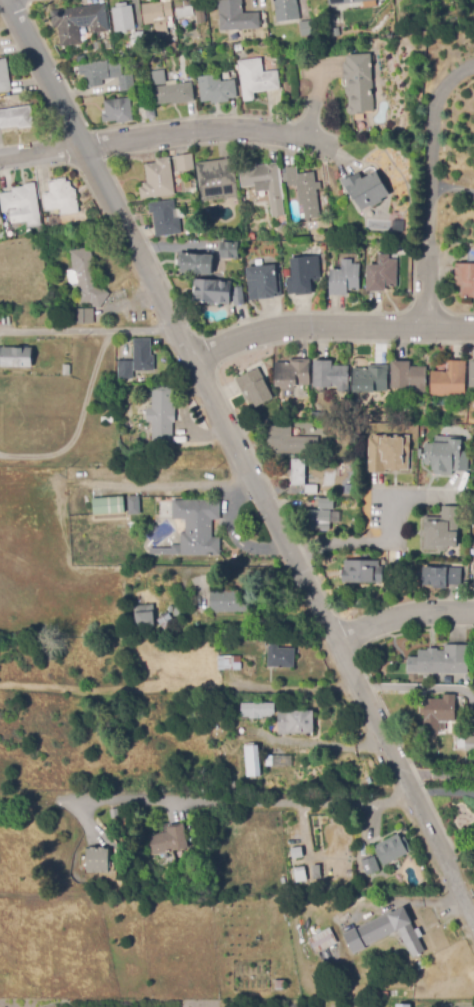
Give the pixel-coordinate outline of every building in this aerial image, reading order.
[(176,9),(174,0),(192,0),(193,6),(176,9)] [(218,16),(218,0),(242,0),(243,13),(259,13),(260,29),(220,31),(219,16),(218,16)] [(277,23),(274,0),(297,0),(300,20),(277,23)] [(157,36),(155,24),(145,25),(141,5),(162,1),(162,3),(171,1),(173,17),(166,18),(168,35),(157,36)] [(115,33),(112,9),(116,8),(116,4),(127,3),(127,6),(132,6),(136,29),(115,33)] [(60,47),(58,28),(53,29),(51,11),(105,4),(109,31),(91,34),(90,27),(79,28),(82,44),(60,47)] [(197,24),(194,10),(204,8),(206,23),(197,24)] [(301,36),(299,23),(313,21),(315,35),(301,36)] [(210,41),(208,27),(216,26),(218,40),(210,41)] [(130,48),(128,37),(135,35),(134,34),(143,32),(146,44),(130,48)] [(236,52),(235,46),(242,44),(243,51),(236,52)] [(137,57),(136,48),(144,47),(145,56),(137,57)] [(350,115),(347,113),(347,109),(349,106),(349,97),(347,97),(347,95),(346,94),(345,89),(346,88),(345,63),(347,63),(347,55),(371,54),(374,112),(365,112),(365,114),(350,115)] [(244,102),(238,61),(261,58),(263,72),(277,70),(280,89),(254,93),(255,101),(244,102)] [(11,91),(0,93),(0,60),(6,59),(11,91)] [(120,92),(119,78),(102,80),(103,87),(86,89),(83,66),(121,61),(123,76),(133,74),(135,90),(120,92)] [(153,87),(152,72),(165,70),(166,85),(153,87)] [(202,106),(198,77),(220,75),(221,82),(235,80),(237,98),(229,99),(229,102),(202,106)] [(157,107),(154,88),(192,83),(194,102),(157,107)] [(117,124),(117,121),(103,123),(101,115),(106,114),(104,101),(130,97),(133,122),(117,124)] [(146,120),(145,105),(154,104),(156,118),(146,120)] [(18,127),(0,130),(0,111),(30,106),(34,127),(18,130),(18,127)] [(177,172),(175,157),(192,154),(194,170),(177,172)] [(140,199),(139,188),(143,187),(142,183),(147,183),(145,165),(156,163),(156,159),(170,157),(174,195),(140,199)] [(202,202),(201,190),(199,190),(196,163),(233,158),(239,197),(202,202)] [(272,218),(268,191),(256,193),(255,186),(242,188),(239,170),(255,168),(254,166),(277,163),(284,216),(272,218)] [(300,205),(297,185),(288,187),(285,168),(296,166),(298,175),(314,172),(315,183),(320,182),(321,189),(316,190),(318,202),(300,205)] [(362,211),(356,199),(353,201),(341,180),(351,174),(352,177),(359,173),(363,179),(376,171),(390,195),(382,200),(383,202),(372,208),(371,206),(362,211)] [(61,216),(60,209),(45,211),(42,194),(49,193),(48,181),(70,178),(71,187),(74,190),(76,189),(79,213),(61,216)] [(2,213),(0,200),(0,194),(12,192),(12,189),(24,187),(23,185),(35,183),(41,226),(28,228),(27,222),(11,224),(9,212),(2,213)] [(156,238),(152,214),(150,214),(148,204),(174,200),(175,210),(173,211),(174,218),(179,217),(182,234),(156,238)] [(391,219),(402,219),(402,230),(391,229),(391,219)] [(308,231),(307,223),(331,220),(332,228),(308,231)] [(242,241),(239,230),(245,229),(247,240),(242,241)] [(218,241),(236,241),(236,257),(218,256),(216,247),(218,241)] [(99,309),(90,303),(79,305),(76,288),(78,288),(76,274),(73,272),(69,252),(91,248),(97,285),(110,294),(99,309)] [(212,275),(180,273),(181,267),(177,266),(178,253),(189,254),(189,253),(200,253),(200,255),(214,256),(212,275)] [(385,292),(367,292),(367,265),(378,266),(379,255),(389,255),(389,260),(397,260),(397,287),(385,287),(385,292)] [(296,296),(295,294),(288,295),(287,277),(292,277),(291,259),(318,256),(321,279),(317,279),(317,282),(311,282),(312,295),(296,296)] [(347,296),(330,296),(330,270),(341,270),(342,260),(352,260),(352,264),(360,265),(359,291),(347,291),(347,296)] [(455,264),(473,265),(473,298),(460,298),(460,286),(455,286),(455,264)] [(250,301),(246,269),(275,265),(277,281),(280,281),(282,297),(250,301)] [(222,275),(213,275),(214,266),(223,267),(222,275)] [(230,305),(193,302),(194,280),(231,282),(230,305)] [(234,306),(233,296),(234,296),(233,288),(243,287),(245,305),(234,306)] [(94,324),(71,324),(71,309),(94,309),(94,324)] [(134,371),(133,339),(151,339),(151,356),(154,356),(154,371),(134,371)] [(1,365),(0,365),(0,347),(1,347),(1,349),(32,348),(33,367),(1,368),(1,365)] [(297,387),(275,387),(275,363),(290,363),(290,359),(310,360),(310,386),(297,386),(297,387)] [(118,379),(118,361),(133,361),(133,379),(118,379)] [(348,392),(337,392),(337,387),(332,387),(332,388),(314,388),(314,361),(332,361),(332,366),(349,367),(348,392)] [(426,394),(418,393),(418,388),(410,388),(410,390),(391,389),(392,361),(410,362),(410,367),(427,367),(426,394)] [(465,397),(431,396),(431,372),(447,372),(447,361),(466,361),(465,397)] [(70,376),(62,376),(62,365),(70,365),(70,376)] [(386,399),(376,399),(376,392),(375,392),(375,393),(353,393),(354,368),(368,369),(368,365),(388,366),(387,392),(386,392),(386,399)] [(252,410),(244,393),(243,394),(236,379),(258,368),(259,370),(265,367),(271,380),(266,383),(274,399),(252,410)] [(173,445),(152,445),(152,423),(146,423),(146,409),(152,409),(152,386),(173,386),(173,407),(175,407),(175,423),(173,423),(173,445)] [(105,405),(104,393),(114,393),(115,404),(105,405)] [(318,454),(276,453),(276,451),(268,451),(269,426),(291,427),(291,437),(318,437),(318,454)] [(369,471),(369,437),(374,437),(374,434),(410,434),(410,470),(386,470),(386,471),(369,471)] [(449,435),(449,439),(461,439),(461,443),(461,452),(468,452),(468,472),(461,472),(453,472),(453,475),(440,475),(440,471),(432,471),(432,464),(425,464),(425,444),(432,444),(435,444),(435,435),(449,435)] [(317,494),(304,494),(304,486),(291,486),(291,476),(287,476),(288,470),(291,470),(291,460),(305,460),(305,478),(315,478),(315,489),(317,489),(317,494)] [(126,513),(94,515),(92,499),(124,496),(126,513)] [(131,514),(130,496),(141,496),(142,513),(131,514)] [(148,517),(148,499),(160,498),(160,517),(148,517)] [(333,510),(318,509),(318,499),(334,500),(333,510)] [(220,556),(181,556),(181,533),(185,533),(185,520),(172,520),(172,501),(220,501),(220,520),(212,520),(212,537),(220,537),(220,556)] [(425,517),(443,517),(443,506),(461,506),(460,545),(450,545),(450,551),(424,550),(425,517)] [(329,531),(302,529),(303,510),(330,511),(329,531)] [(149,555),(149,549),(171,549),(171,545),(179,545),(179,555),(149,555)] [(344,567),(344,561),(380,561),(379,567),(383,567),(383,583),(342,583),(342,569),(344,569),(344,567)] [(461,585),(424,585),(424,568),(461,567),(461,585)] [(250,612),(211,613),(211,591),(245,590),(245,600),(250,600),(250,612)] [(185,617),(173,616),(174,604),(185,605),(185,617)] [(136,628),(134,606),(153,605),(155,626),(136,628)] [(164,631),(156,621),(166,612),(175,622),(164,631)] [(300,668),(268,667),(268,644),(278,645),(278,648),(301,649),(300,668)] [(468,675),(408,673),(408,657),(418,657),(418,650),(428,650),(428,648),(438,648),(437,651),(444,651),(445,645),(469,645),(468,675)] [(225,670),(225,656),(241,656),(241,670),(225,670)] [(439,734),(424,733),(424,714),(420,714),(420,706),(424,706),(425,699),(443,699),(443,695),(455,695),(455,722),(439,722),(439,734)] [(254,719),(250,719),(250,717),(242,717),(242,704),(274,704),(274,717),(254,717),(254,719)] [(278,735),(278,712),(313,711),(314,733),(289,734),(289,735),(278,735)] [(465,737),(473,737),(473,752),(465,752),(465,737)] [(245,777),(243,747),(259,746),(261,776),(245,777)] [(288,756),(265,756),(265,766),(288,765),(288,756)] [(111,819),(110,810),(117,809),(118,818),(111,819)] [(151,856),(147,836),(167,832),(166,827),(184,824),(189,848),(151,856)] [(385,866),(374,846),(398,834),(401,839),(405,837),(412,849),(408,851),(409,853),(385,866)] [(292,859),(291,848),(302,846),(303,858),(292,859)] [(108,872),(86,872),(87,849),(108,849),(108,872)] [(366,876),(362,861),(375,857),(380,871),(366,876)] [(313,880),(312,866),(320,865),(320,879),(313,880)] [(296,884),(294,869),(305,867),(307,882),(296,884)] [(403,908),(411,922),(409,923),(425,952),(411,959),(394,931),(365,946),(366,948),(353,955),(342,935),(354,928),(355,929),(387,913),(388,915),(403,908)] [(316,954),(308,939),(330,928),(337,943),(316,954)]
